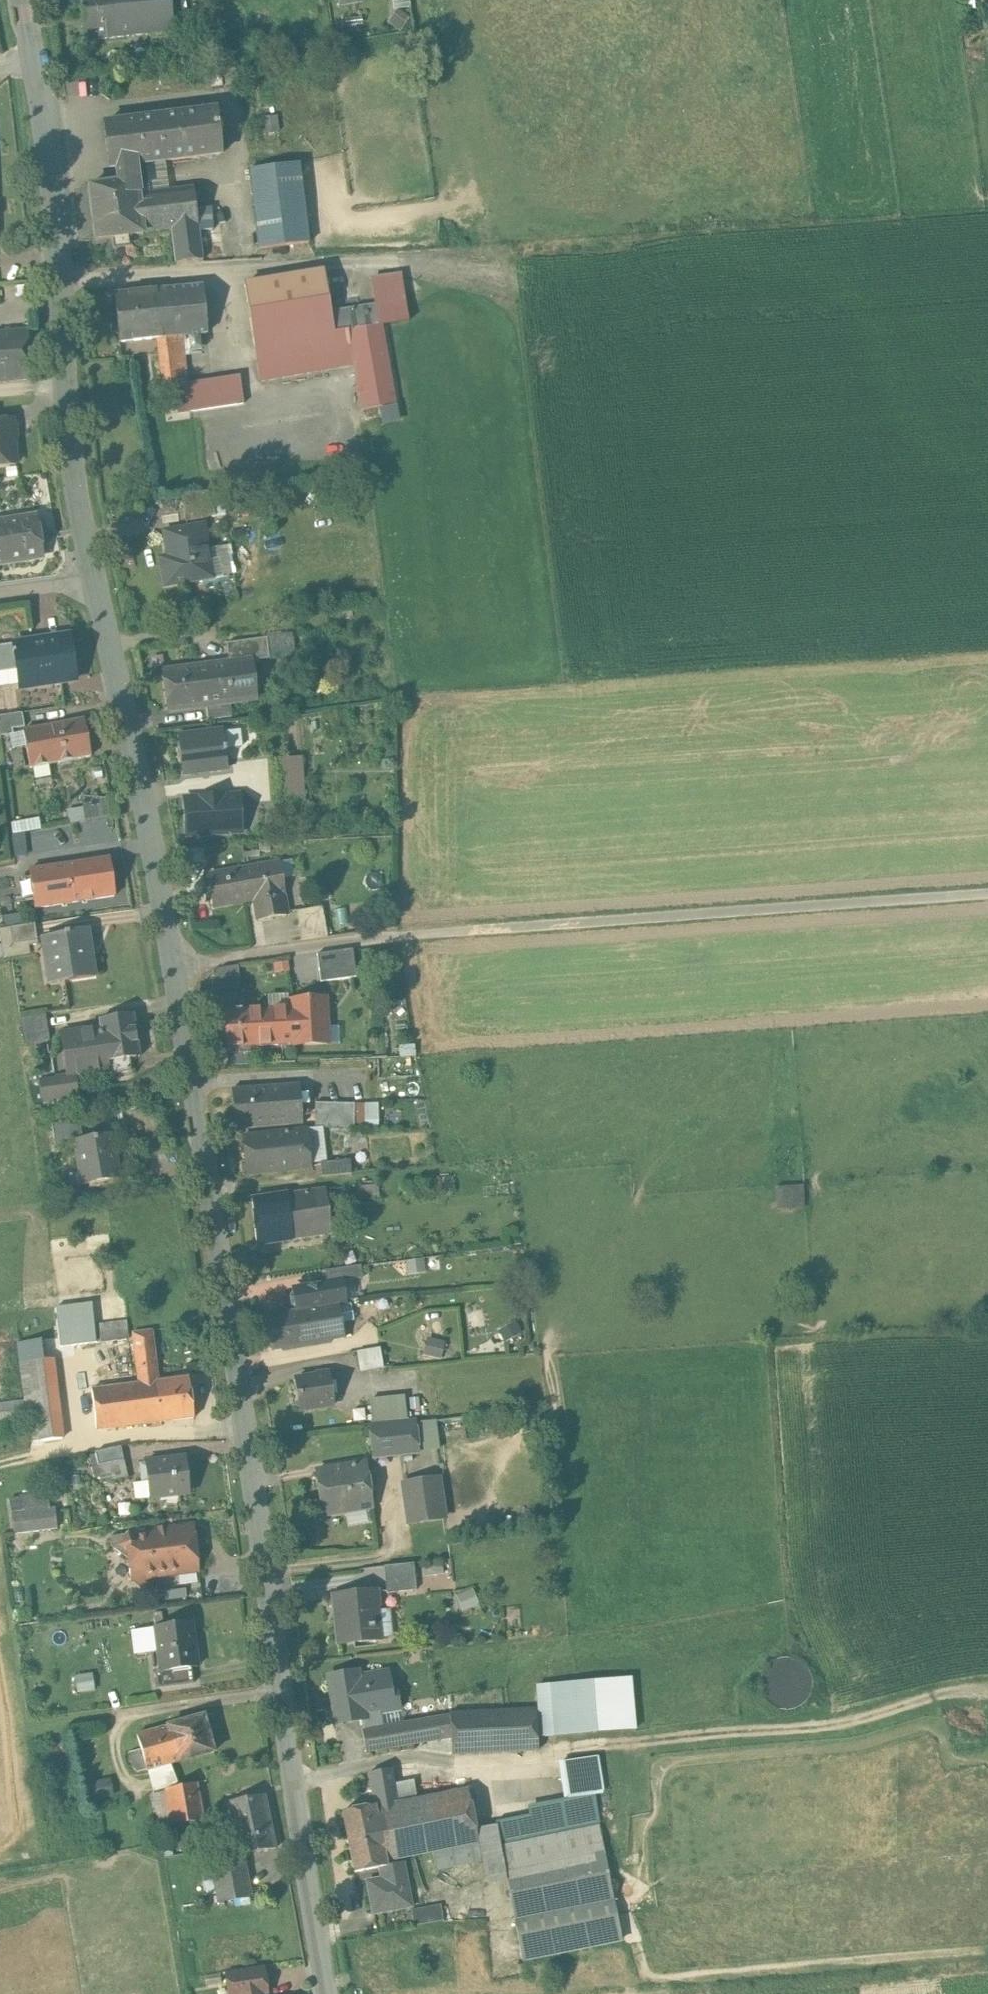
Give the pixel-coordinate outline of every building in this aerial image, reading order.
[(85,41),(125,38),(123,16),(130,16),(129,0),(82,0),(85,41)] [(130,16),(123,16),(125,38),(173,34),(170,0),(129,0),(130,16)] [(217,109),(109,123),(115,168),(117,167),(119,181),(136,179),(137,192),(148,190),(144,164),(223,154),(217,109)] [(299,161),(249,166),(258,247),(309,241),(299,161)] [(119,181),(89,185),(95,238),(142,232),(142,230),(137,192),(136,179),(119,181)] [(194,186),(169,188),(173,227),(171,227),(175,260),(201,257),(194,186)] [(148,190),(137,192),(142,230),(171,227),(173,227),(169,188),(148,190)] [(324,270),(245,283),(257,357),(336,344),(334,331),(331,312),(324,270)] [(401,273),(372,277),(378,304),(405,299),(401,273)] [(203,285),(151,289),(156,337),(175,335),(182,334),(208,331),(203,285)] [(151,289),(115,292),(120,341),(156,337),(151,289)] [(378,304),(331,312),(334,331),(349,329),(355,361),(354,361),(362,408),(396,402),(396,401),(383,325),(409,320),(405,299),(378,304)] [(0,331),(0,380),(31,377),(27,328),(0,331)] [(336,344),(257,357),(260,377),(354,361),(355,361),(349,329),(334,331),(336,344)] [(182,334),(175,335),(180,379),(188,378),(182,334)] [(175,335),(157,337),(162,381),(180,379),(175,335)] [(237,376),(185,384),(189,410),(241,402),(237,376)] [(16,463),(12,419),(0,420),(0,464),(16,463)] [(211,491),(181,493),(186,521),(216,515),(211,491)] [(35,515),(0,520),(7,561),(42,556),(39,542),(44,542),(47,540),(48,537),(47,531),(45,528),(42,528),(37,529),(35,515)] [(204,524),(164,531),(169,564),(161,566),(164,586),(204,579),(201,563),(210,561),(204,524)] [(68,636),(13,644),(17,670),(19,687),(75,678),(68,636)] [(267,637),(227,642),(229,662),(251,659),(251,660),(269,657),(267,637)] [(0,646),(0,672),(17,670),(13,644),(0,646)] [(229,662),(163,670),(168,709),(206,704),(230,701),(256,697),(251,660),(251,659),(229,662)] [(230,701),(206,704),(208,719),(232,716),(230,701)] [(1,734),(14,733),(13,727),(24,725),(22,712),(0,715),(0,727),(1,734)] [(84,719),(25,730),(25,731),(28,746),(31,768),(50,764),(58,762),(92,756),(84,719)] [(222,731),(179,736),(183,772),(227,767),(225,751),(226,750),(226,748),(240,747),(242,743),(241,732),(237,729),(223,731),(222,731)] [(28,746),(25,731),(11,733),(14,749),(28,746)] [(302,756),(275,758),(276,780),(303,779),(302,756)] [(50,764),(33,767),(35,778),(52,775),(50,764)] [(52,775),(35,778),(37,790),(54,787),(52,775)] [(303,779),(276,780),(278,803),(305,801),(303,779)] [(108,797),(81,795),(83,806),(85,819),(111,815),(108,797)] [(243,796),(178,804),(183,837),(246,830),(243,796)] [(68,808),(70,821),(85,819),(83,806),(68,808)] [(39,817),(11,821),(13,833),(41,828),(39,817)] [(109,856),(72,862),(77,901),(116,895),(109,856)] [(278,861),(207,873),(213,907),(254,900),(257,919),(286,914),(283,895),(284,895),(278,861)] [(72,862),(31,869),(38,908),(77,901),(72,862)] [(322,905),(294,910),(299,938),(326,934),(322,905)] [(2,924),(24,923),(23,911),(1,913),(2,924)] [(35,922),(10,926),(12,941),(37,937),(35,922)] [(86,928),(63,931),(63,933),(43,935),(48,976),(62,974),(63,981),(92,978),(86,928)] [(353,947),(317,952),(321,980),(357,975),(353,947)] [(325,997),(291,999),(292,1005),(294,1042),(294,1043),(328,1041),(325,997)] [(292,1005),(223,1009),(227,1045),(294,1042),(292,1005)] [(133,1012),(100,1017),(101,1026),(62,1032),(68,1073),(107,1068),(108,1067),(107,1059),(130,1056),(140,1055),(140,1054),(133,1012)] [(46,1013),(20,1016),(24,1042),(50,1038),(46,1013)] [(130,1056),(107,1059),(108,1067),(107,1068),(108,1072),(132,1069),(130,1056)] [(61,1075),(41,1078),(44,1098),(77,1093),(75,1079),(61,1081),(61,1075)] [(303,1080),(230,1086),(234,1127),(307,1121),(303,1080)] [(354,1101),(316,1100),(315,1125),(354,1126),(354,1123),(354,1101)] [(375,1100),(365,1101),(366,1119),(376,1118),(375,1100)] [(354,1101),(354,1123),(366,1123),(366,1119),(365,1101),(354,1101)] [(79,1119),(54,1123),(57,1144),(75,1142),(75,1141),(81,1140),(79,1119)] [(306,1128),(246,1133),(249,1171),(309,1167),(306,1128)] [(81,1140),(75,1141),(75,1142),(82,1184),(119,1178),(112,1135),(81,1140)] [(349,1157),(318,1160),(319,1174),(350,1171),(349,1157)] [(376,1182),(355,1184),(356,1197),(377,1195),(376,1182)] [(805,1184),(775,1185),(776,1209),(806,1208),(805,1184)] [(327,1188),(288,1193),(294,1238),(333,1234),(327,1188)] [(288,1193),(251,1197),(257,1243),(294,1238),(288,1193)] [(361,1264),(325,1270),(327,1282),(341,1279),(341,1280),(363,1276),(361,1264)] [(327,1282),(294,1288),(294,1290),(291,1295),(293,1303),(297,1306),(298,1309),(338,1302),(339,1303),(345,1301),(341,1280),(341,1279),(327,1282)] [(89,1302),(55,1306),(58,1328),(91,1324),(89,1302)] [(298,1309),(266,1315),(272,1350),(345,1337),(342,1321),(353,1319),(354,1320),(354,1319),(351,1303),(339,1305),(339,1303),(338,1302),(298,1309)] [(91,1324),(58,1328),(61,1347),(130,1337),(127,1319),(91,1324)] [(152,1330),(132,1332),(138,1383),(139,1382),(158,1380),(152,1330)] [(41,1338),(18,1340),(20,1361),(43,1359),(41,1338)] [(443,1356),(446,1341),(428,1338),(425,1352),(443,1356)] [(383,1345),(358,1349),(361,1369),(386,1365),(383,1345)] [(43,1359),(20,1361),(24,1398),(57,1395),(52,1358),(43,1359)] [(317,1375),(297,1378),(300,1408),(333,1405),(330,1372),(317,1374),(317,1375)] [(158,1380),(139,1382),(144,1423),(193,1418),(189,1377),(158,1380)] [(138,1383),(91,1388),(96,1429),(144,1423),(139,1382),(138,1383)] [(57,1395),(24,1398),(26,1418),(28,1441),(61,1437),(57,1395)] [(0,1401),(0,1420),(26,1418),(24,1398),(0,1401)] [(464,1417),(421,1422),(422,1433),(465,1428),(464,1417)] [(415,1421),(370,1426),(373,1456),(418,1451),(415,1421)] [(121,1445),(95,1451),(98,1465),(124,1459),(121,1445)] [(185,1457),(145,1461),(148,1481),(138,1482),(135,1485),(137,1495),(140,1498),(190,1492),(185,1457)] [(124,1459),(98,1465),(102,1481),(127,1476),(124,1459)] [(365,1462),(317,1470),(324,1515),(372,1507),(365,1462)] [(438,1477),(404,1482),(410,1523),(444,1518),(438,1477)] [(44,1492),(21,1495),(23,1510),(46,1507),(44,1492)] [(21,1495),(5,1496),(10,1533),(25,1531),(23,1510),(21,1495)] [(46,1507),(23,1510),(25,1531),(57,1528),(54,1506),(46,1507)] [(193,1526),(161,1530),(166,1574),(198,1571),(193,1526)] [(161,1530),(125,1535),(131,1579),(166,1574),(161,1530)] [(413,1563),(384,1566),(387,1592),(416,1589),(413,1563)] [(457,1593),(464,1610),(481,1604),(474,1587),(457,1593)] [(376,1591),(334,1595),(339,1643),(376,1639),(388,1637),(392,1633),(389,1612),(385,1609),(378,1609),(376,1591)] [(191,1622),(154,1626),(160,1668),(160,1671),(191,1667),(197,1666),(191,1622)] [(798,1660),(784,1658),(771,1663),(762,1673),(760,1687),(765,1699),(775,1708),(789,1711),(802,1706),(811,1695),(813,1682),(808,1669),(798,1660)] [(191,1667),(160,1671),(160,1668),(153,1669),(156,1687),(193,1682),(191,1667)] [(385,1672),(385,1673),(384,1673),(384,1672),(351,1677),(350,1672),(328,1676),(336,1723),(363,1719),(364,1729),(383,1726),(380,1712),(399,1708),(396,1687),(389,1687),(387,1671),(385,1672)] [(630,1678),(536,1685),(540,1735),(635,1730),(630,1678)] [(535,1707),(450,1712),(450,1715),(451,1737),(452,1754),(538,1750),(535,1707)] [(364,1729),(362,1729),(366,1752),(451,1737),(450,1715),(383,1726),(364,1729)] [(202,1716),(166,1726),(176,1761),(212,1751),(202,1716)] [(166,1726),(136,1734),(146,1770),(176,1761),(166,1726)] [(572,1806),(529,1814),(533,1837),(598,1823),(589,1758),(565,1761),(572,1806)] [(391,1768),(369,1772),(374,1806),(375,1806),(375,1807),(397,1803),(391,1768)] [(196,1783),(151,1793),(159,1830),(204,1820),(196,1783)] [(397,1803),(375,1807),(386,1860),(433,1851),(478,1842),(475,1829),(468,1790),(397,1803)] [(266,1795),(230,1802),(239,1854),(276,1848),(266,1795)] [(374,1806),(342,1812),(354,1872),(380,1867),(387,1866),(387,1865),(386,1860),(375,1807),(375,1806),(374,1806)] [(529,1814),(495,1821),(496,1824),(500,1844),(533,1837),(529,1814)] [(496,1824),(475,1829),(478,1842),(481,1861),(485,1880),(506,1876),(500,1844),(496,1824)] [(599,1825),(501,1847),(506,1876),(521,1960),(621,1939),(599,1825)] [(478,1842),(433,1851),(436,1870),(481,1861),(478,1842)] [(244,1860),(213,1865),(220,1903),(251,1897),(244,1860)] [(387,1865),(387,1866),(380,1867),(382,1879),(367,1882),(373,1913),(411,1906),(403,1862),(387,1865)] [(440,1904),(411,1910),(414,1926),(443,1920),(440,1904)] [(227,1973),(230,1993),(263,1993),(266,1993),(262,1968),(227,1973)]
